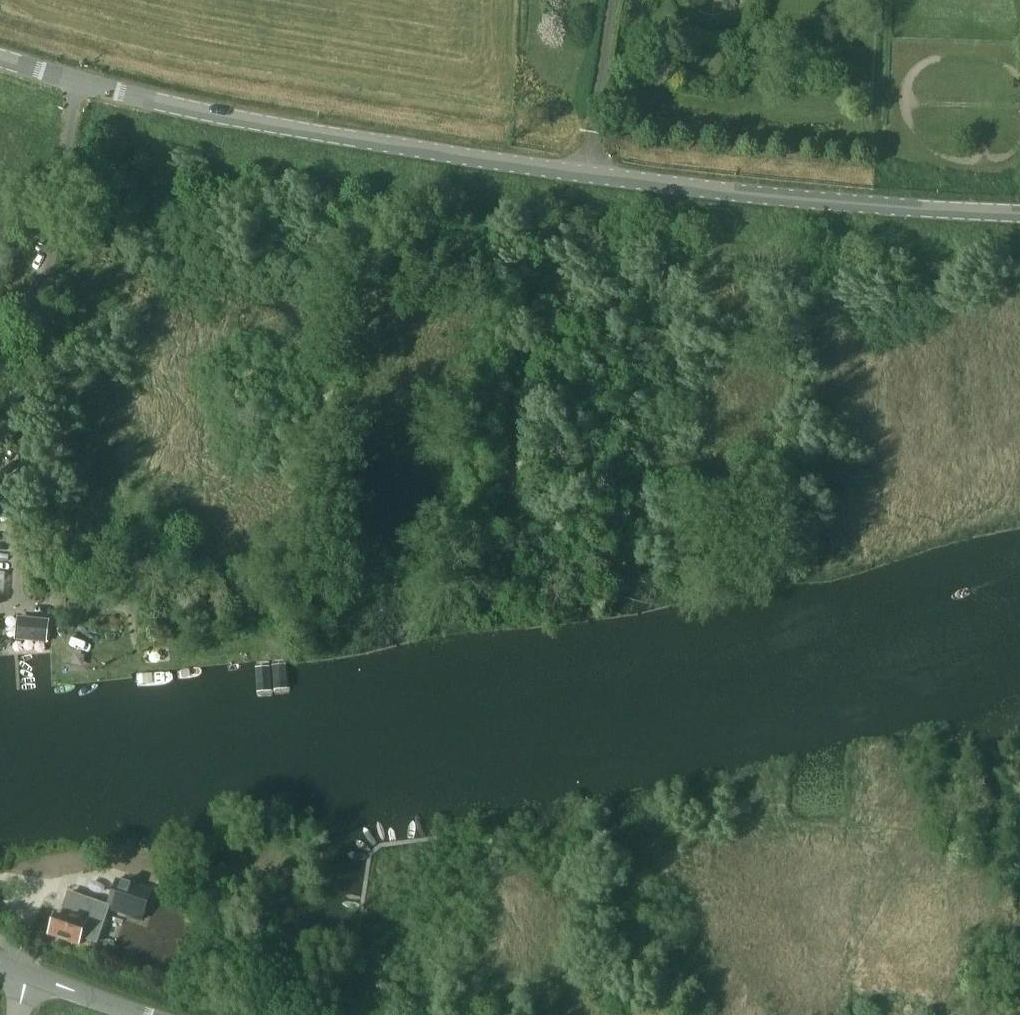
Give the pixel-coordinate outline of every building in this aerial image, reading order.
[(9,593),(10,572),(0,571),(0,593),(9,593)] [(44,642),(45,643),(48,623),(20,620),(18,639),(44,642)] [(116,879),(108,903),(112,904),(111,906),(145,918),(153,891),(137,886),(116,879)] [(56,917),(50,934),(80,945),(82,938),(99,944),(112,908),(107,906),(84,898),(71,893),(67,904),(61,919),(56,917)]
